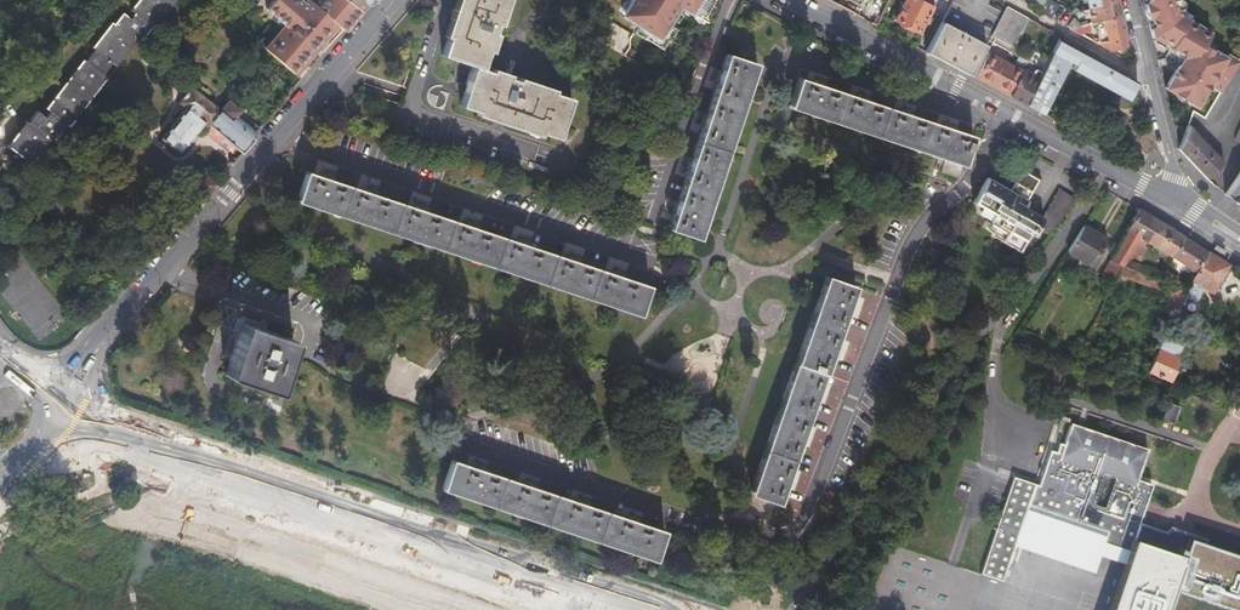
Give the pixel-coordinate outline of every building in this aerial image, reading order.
[(38,173),(57,147),(53,143),(58,138),(64,142),(72,131),(75,133),(112,83),(108,80),(116,69),(120,72),(139,46),(135,43),(140,37),(147,42),(155,31),(149,25),(167,0),(149,0),(136,16),(139,18),(134,24),(127,19),(119,31),(116,29),(97,54),(99,57),(91,68),(89,66),(52,115),(55,118),(51,124),(43,118),(34,130),(33,129),(14,154),(38,173)] [(361,11),(346,0),(317,0),(312,6),(306,0),(303,3),(299,0),(274,0),(266,10),(284,25),(264,48),(295,74),(336,26),(343,32),(361,11)] [(361,11),(370,0),(346,0),(361,11)] [(481,70),(494,75),(521,0),(465,0),(445,58),(481,70)] [(613,13),(653,38),(674,5),(701,22),(715,0),(622,0),(613,13)] [(918,0),(906,0),(896,19),(919,31),(932,7),(920,1),(918,0)] [(1047,3),(1041,0),(1035,0),(1032,6),(1042,12),(1047,3)] [(1041,13),(1051,18),(1059,6),(1048,0),(1048,1),(1047,3),(1042,12),(1041,13)] [(1088,11),(1117,2),(1117,0),(1086,0),(1088,11)] [(1231,63),(1219,56),(1217,58),(1197,45),(1203,34),(1194,28),(1192,31),(1179,23),(1180,21),(1182,17),(1171,10),(1174,8),(1175,6),(1175,4),(1174,1),(1174,0),(1136,0),(1145,42),(1174,60),(1156,89),(1188,108),(1201,87),(1212,94),(1221,81),(1231,63)] [(1120,15),(1117,2),(1088,11),(1091,24),(1103,20),(1120,15)] [(1013,49),(1028,19),(1006,8),(990,39),(1013,50),(1013,49)] [(1128,47),(1120,15),(1103,20),(1105,30),(1099,32),(1101,42),(1096,44),(1111,52),(1128,47)] [(1072,30),(1080,28),(1074,19),(1068,26),(1072,30)] [(1194,28),(1180,21),(1179,23),(1192,31),(1194,28)] [(926,52),(970,75),(986,46),(941,23),(926,52)] [(1027,106),(1042,114),(1069,61),(1076,64),(1074,68),(1130,97),(1132,94),(1138,82),(1059,40),(1040,79),(1027,106)] [(1013,49),(1013,50),(1011,54),(1027,63),(1029,58),(1013,49)] [(975,78),(1011,97),(1023,71),(988,53),(975,78)] [(668,230),(697,239),(753,65),(725,55),(668,230)] [(1157,59),(1150,61),(1151,68),(1159,66),(1157,59)] [(494,75),(481,70),(466,113),(568,148),(583,106),(494,75)] [(1011,97),(1027,106),(1040,79),(1024,70),(1023,71),(1011,97)] [(190,79),(182,73),(173,83),(182,89),(190,79)] [(688,83),(678,80),(674,92),(684,95),(688,83)] [(970,138),(797,80),(787,109),(815,119),(935,159),(933,166),(940,169),(938,175),(956,181),(970,138)] [(252,136),(260,127),(245,115),(237,124),(232,120),(240,110),(228,101),(220,110),(191,87),(179,102),(186,109),(162,138),(180,153),(205,122),(243,153),(255,139),(252,136)] [(1227,140),(1239,146),(1239,108),(1227,140)] [(1180,161),(1200,181),(1214,164),(1179,127),(1170,147),(1169,150),(1180,161)] [(1051,231),(1073,205),(1079,195),(1062,186),(1044,217),(1035,212),(1036,211),(1031,208),(1030,210),(1025,207),(1043,174),(1027,164),(1013,188),(1011,192),(1006,189),(1009,185),(991,175),(977,199),(998,211),(995,218),(1002,222),(1001,226),(1009,231),(1007,235),(1024,245),(1034,228),(1038,230),(1041,225),(1051,231)] [(1236,164),(1231,174),(1217,195),(1216,196),(1239,212),(1239,166),(1236,164)] [(310,173),(300,202),(639,317),(648,288),(310,173)] [(206,198),(217,184),(208,176),(196,190),(195,189),(180,205),(187,211),(202,194),(206,198)] [(1103,278),(1116,283),(1124,268),(1126,263),(1130,257),(1139,244),(1143,238),(1153,218),(1140,210),(1103,278)] [(1186,238),(1153,218),(1143,238),(1139,244),(1145,248),(1146,247),(1149,244),(1156,248),(1154,251),(1168,259),(1157,280),(1124,268),(1116,283),(1113,288),(1155,305),(1175,259),(1186,238)] [(1092,268),(1107,242),(1084,227),(1068,253),(1092,268)] [(1210,253),(1186,238),(1175,259),(1199,273),(1210,253)] [(1146,247),(1145,248),(1139,244),(1130,257),(1141,263),(1148,249),(1146,247)] [(1210,252),(1210,253),(1199,273),(1188,293),(1201,298),(1206,287),(1216,292),(1232,265),(1210,252)] [(725,291),(730,277),(723,274),(718,288),(725,291)] [(1116,283),(1103,278),(1100,283),(1113,288),(1116,283)] [(749,497),(742,514),(769,522),(774,505),(777,506),(851,289),(821,279),(747,496),(749,497)] [(1175,288),(1165,312),(1174,316),(1178,317),(1181,311),(1188,293),(1175,288)] [(243,321),(224,373),(274,390),(292,340),(243,321)] [(1184,345),(1164,337),(1149,371),(1169,380),(1184,345)] [(1165,419),(1176,423),(1182,405),(1170,401),(1165,419)] [(1108,541),(1133,549),(1113,609),(1169,609),(1176,589),(1239,609),(1239,556),(1191,539),(1189,545),(1176,541),(1170,539),(1171,535),(1142,526),(1155,486),(1140,481),(1150,449),(1074,423),(1067,443),(1063,442),(1060,451),(1053,449),(1042,484),(1017,476),(985,573),(1007,580),(1019,546),(1033,504),(1112,531),(1108,541)] [(449,462),(439,491),(654,564),(662,536),(449,462)] [(1098,572),(1108,541),(1112,531),(1033,504),(1019,546),(1098,572)] [(625,516),(640,520),(642,511),(627,507),(625,516)]
